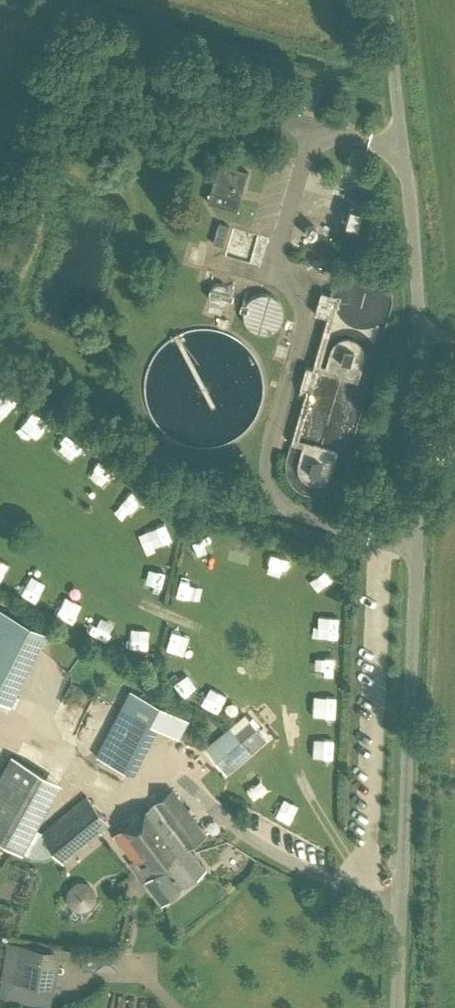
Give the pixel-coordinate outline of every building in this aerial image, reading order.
[(351,108),(349,114),(349,115),(359,118),(361,111),(351,108)] [(237,210),(248,172),(219,163),(207,202),(237,210)] [(355,232),(363,207),(351,204),(349,212),(344,229),(355,232)] [(224,247),(230,226),(219,222),(213,243),(224,247)] [(392,298),(392,293),(390,288),(388,284),(385,280),(382,277),(378,274),(373,272),(369,270),(364,270),(359,270),(354,271),(350,273),(345,275),(342,279),(339,282),(336,287),(334,291),(333,295),(321,292),(315,314),(327,317),(312,368),(306,366),(300,387),(306,389),(286,458),(285,463),(285,468),(286,473),(287,478),(290,482),(293,486),(297,490),(301,493),(306,494),(311,495),(316,496),(321,495),(326,493),(331,491),(335,487),(338,484),(341,479),(343,474),(391,308),(392,303),(392,298)] [(263,334),(290,317),(270,285),(243,301),(263,334)] [(157,351),(154,356),(153,357),(152,358),(149,365),(146,372),(145,380),(144,388),(145,395),(146,403),(148,410),(152,418),(156,424),(161,430),(167,435),(173,440),(180,443),(188,446),(195,447),(203,448),(211,448),(219,446),(226,444),(233,440),(240,436),(246,431),(251,425),(255,419),(259,412),(262,405),(263,397),(264,389),(263,381),(262,374),(260,366),(256,359),(252,352),(247,346),(241,341),(235,337),(228,333),(220,331),(213,329),(205,328),(197,329),(189,330),(186,331),(181,333),(178,335),(175,336),(173,337),(170,339),(161,346),(157,351)] [(25,396),(9,383),(0,394),(0,412),(8,418),(25,396)] [(154,523),(159,544),(175,541),(169,519),(154,523)] [(233,559),(254,562),(257,543),(236,540),(233,559)] [(278,552),(273,571),(289,575),(294,556),(278,552)] [(150,568),(150,587),(168,588),(169,568),(150,568)] [(198,601),(203,583),(185,577),(179,595),(198,601)] [(8,709),(6,708),(8,704),(10,705),(48,633),(0,608),(0,709),(6,712),(8,709)] [(189,720),(166,709),(131,691),(129,690),(95,756),(97,757),(132,775),(157,728),(179,739),(189,720)] [(227,773),(266,739),(244,714),(205,748),(227,773)] [(332,741),(318,740),(318,754),(331,755),(332,741)] [(2,842),(22,853),(30,858),(44,858),(55,854),(39,834),(41,833),(35,830),(62,782),(11,755),(2,771),(0,774),(0,841),(2,842)] [(136,870),(161,903),(205,870),(188,848),(206,835),(172,790),(113,834),(139,868),(136,870)] [(63,864),(110,825),(86,796),(41,833),(39,834),(55,854),(63,864)] [(0,858),(0,864),(9,869),(17,855),(5,848),(0,858)] [(55,989),(55,988),(61,951),(17,943),(10,981),(55,989)]
